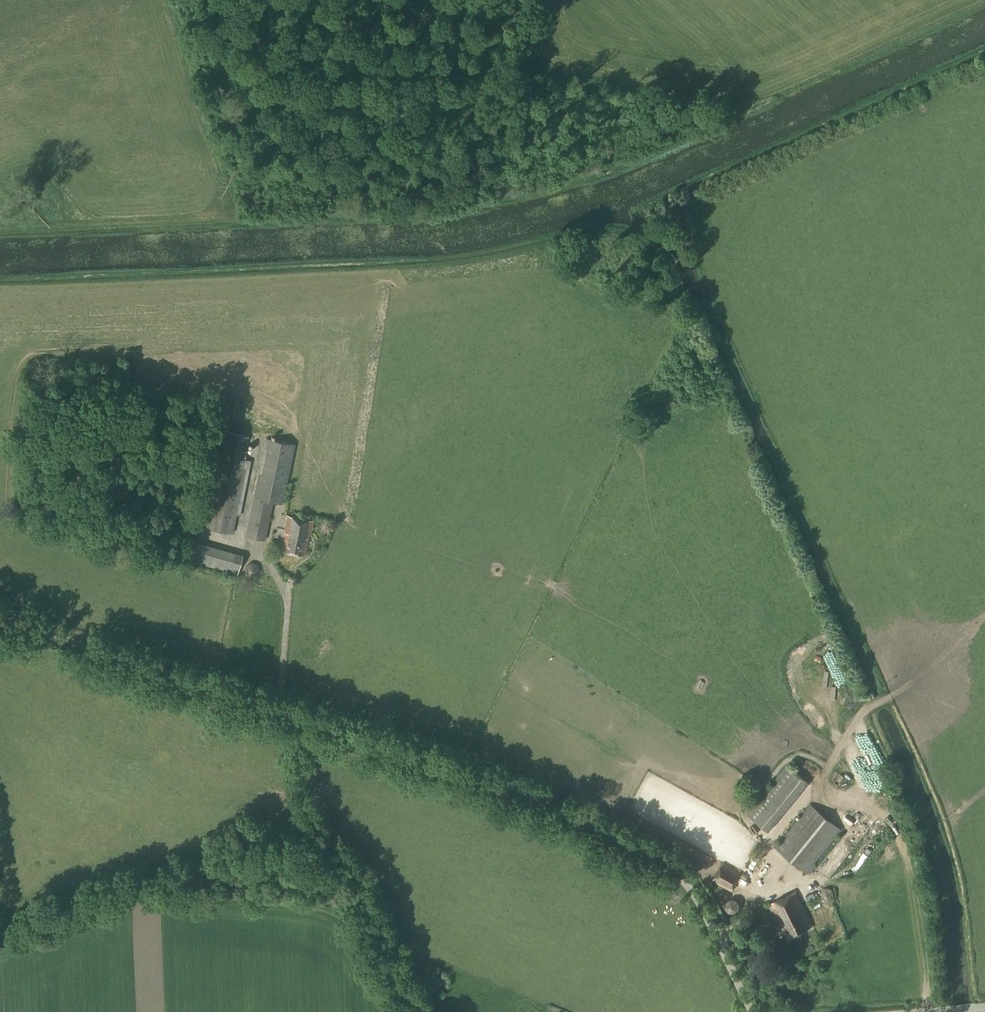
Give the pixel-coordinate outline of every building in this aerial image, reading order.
[(240,516),(251,461),(244,459),(249,436),(225,431),(205,528),(233,533),(236,515),(240,516)] [(282,504),(295,445),(266,438),(245,536),(265,540),(273,502),(282,504)] [(311,535),(314,521),(286,516),(286,518),(287,518),(284,533),(285,533),(282,551),(305,555),(308,538),(309,535),(311,535)] [(237,574),(242,555),(194,542),(189,560),(237,574)] [(864,737),(863,746),(874,746),(874,737),(864,737)] [(854,760),(861,757),(856,744),(849,747),(854,760)] [(762,792),(751,815),(766,821),(776,799),(762,792)] [(806,873),(841,829),(809,804),(774,847),(806,873)] [(850,816),(844,824),(852,830),(858,823),(850,816)] [(730,890),(740,873),(723,863),(713,881),(730,890)] [(787,938),(813,926),(796,891),(771,903),(787,938)]
